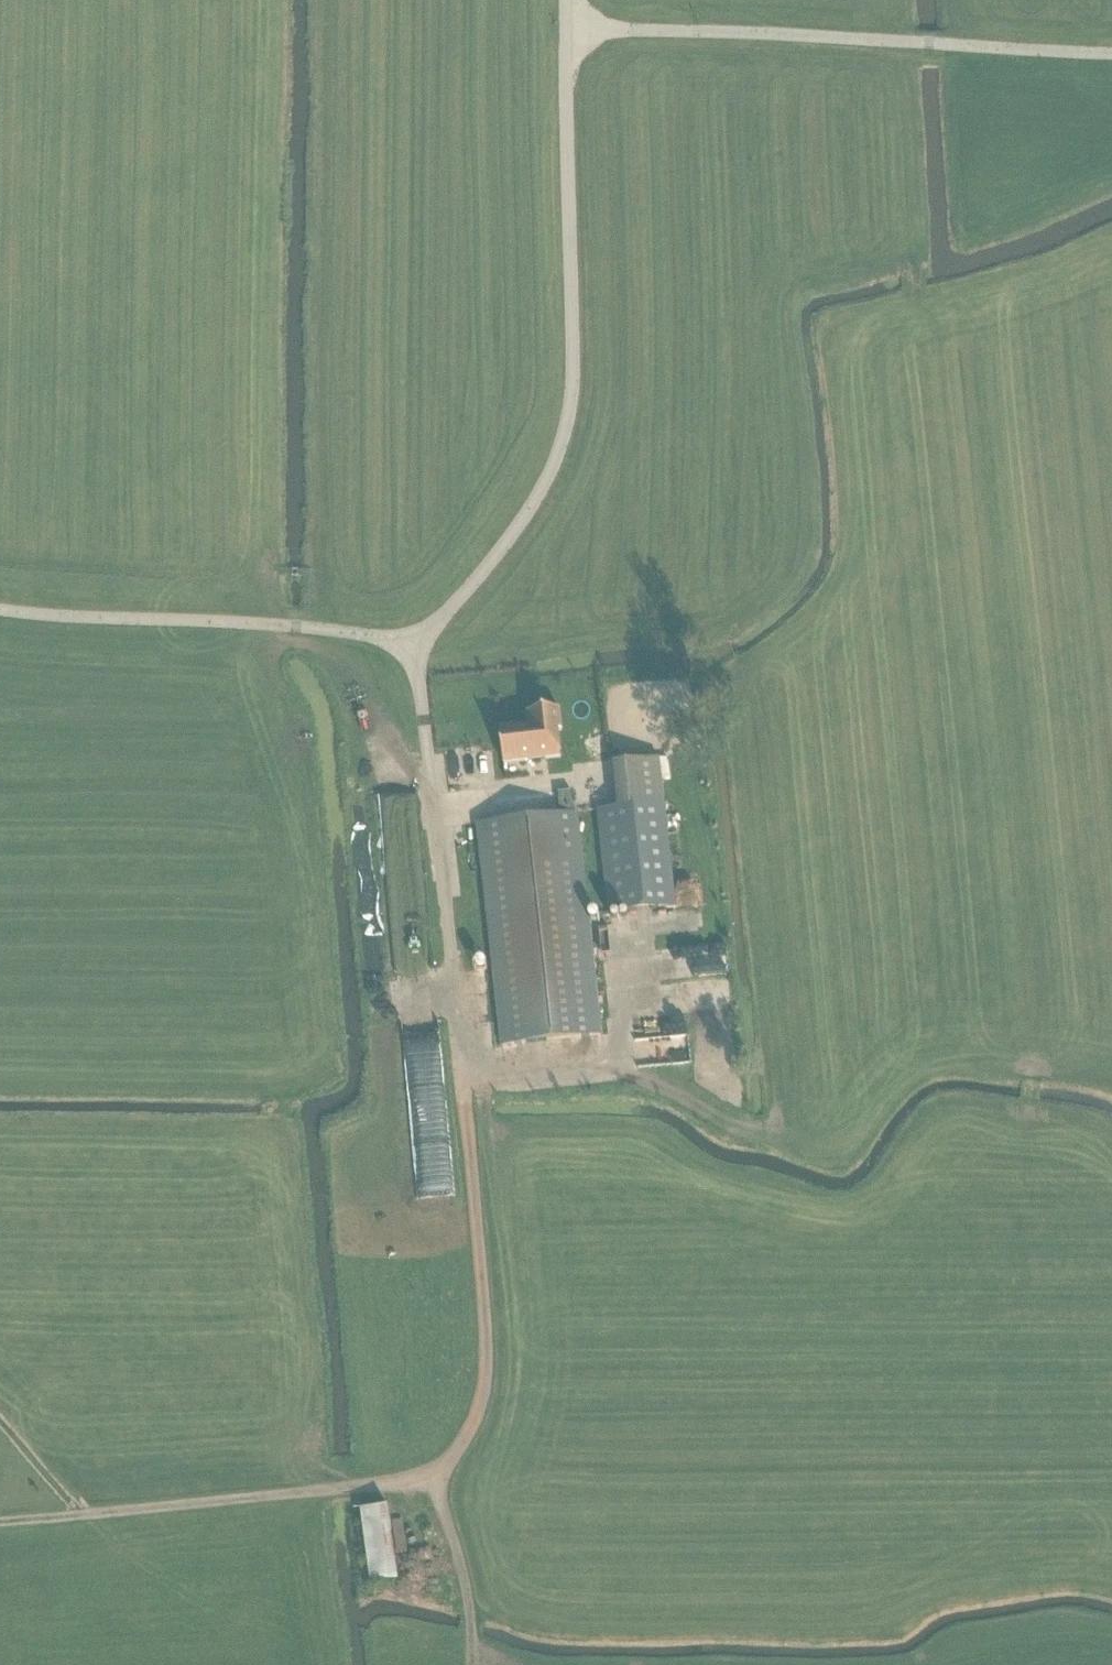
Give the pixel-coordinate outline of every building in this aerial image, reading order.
[(563,731),(561,710),(529,713),(530,726),(501,729),(505,764),(562,758),(559,731),(563,731)] [(598,809),(609,913),(676,906),(660,759),(615,764),(620,807),(598,809)] [(560,815),(480,824),(504,1044),(600,1033),(576,813),(574,813),(571,791),(557,792),(560,815)] [(360,1510),(368,1581),(397,1577),(389,1506),(360,1510)]
